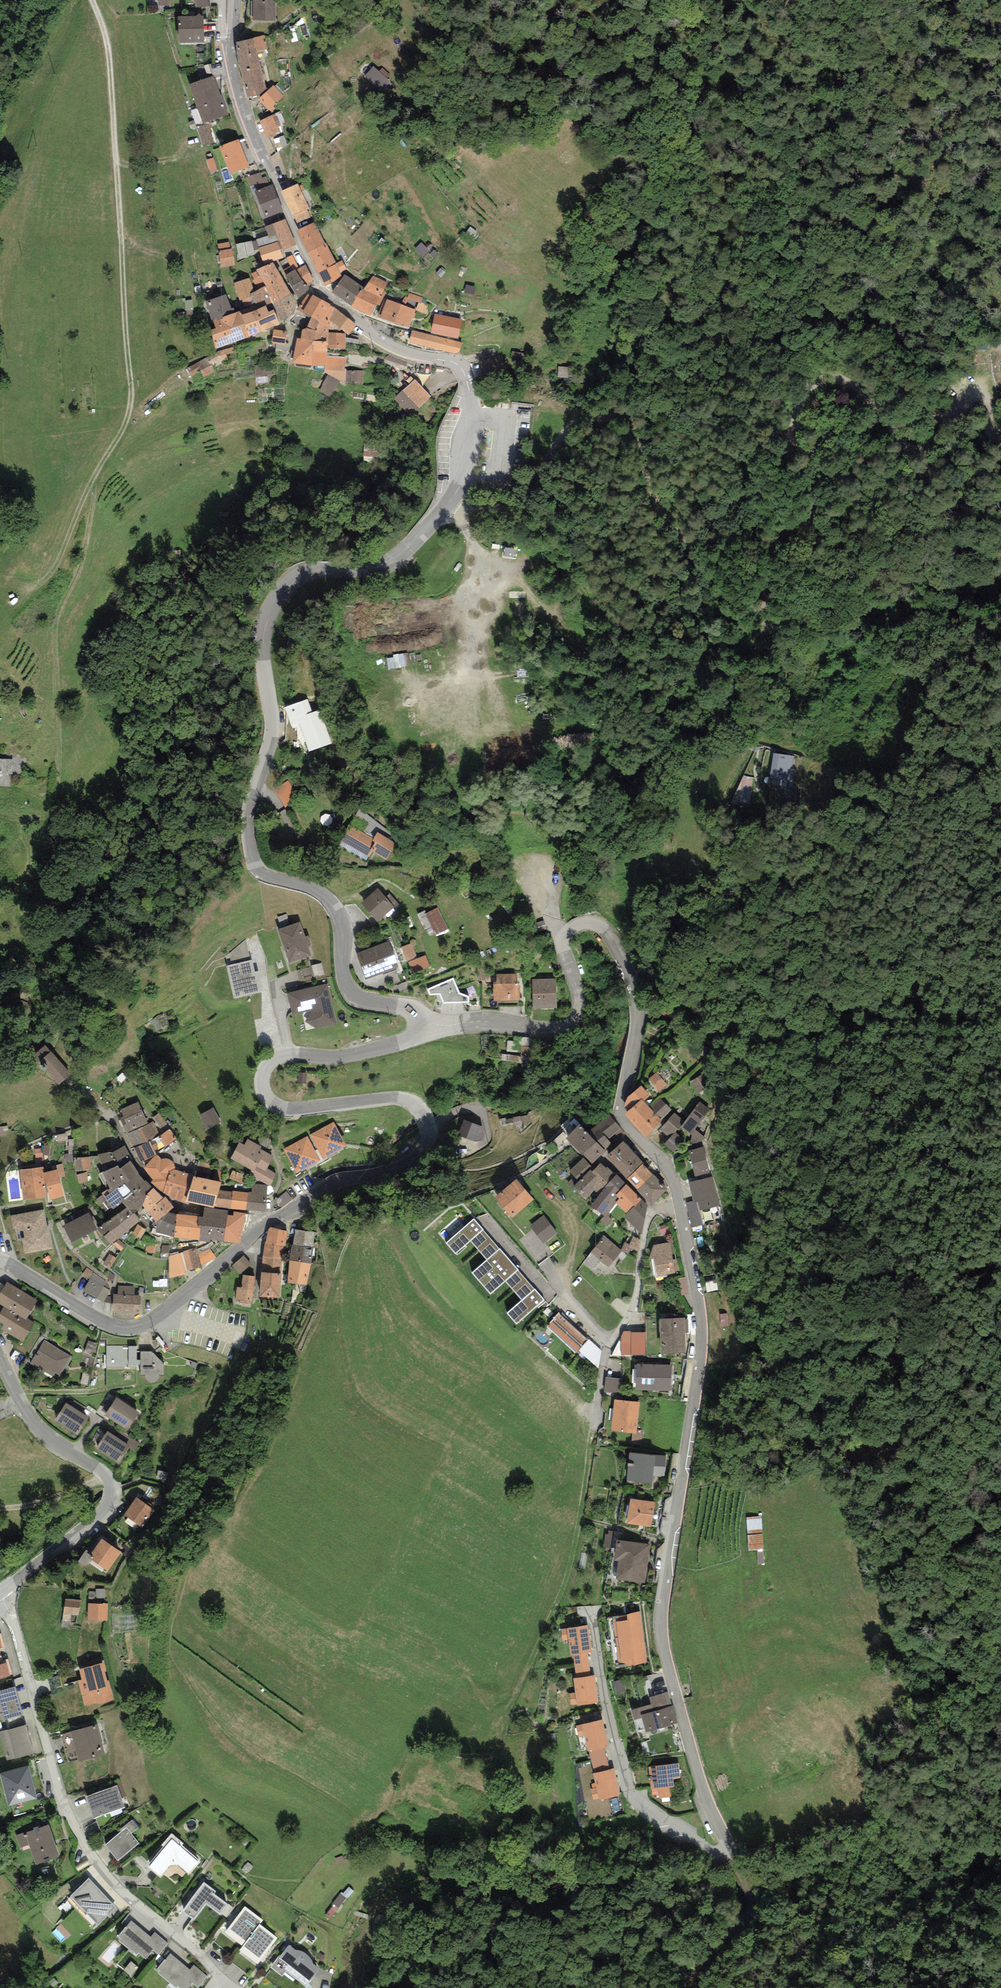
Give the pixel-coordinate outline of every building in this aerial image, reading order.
[(276,0),(253,0),(253,1),(251,1),(251,19),(253,19),(253,20),(275,21),(276,0)] [(203,16),(178,16),(179,44),(204,43),(203,16)] [(238,64),(259,59),(257,52),(268,49),(264,35),(254,37),(254,38),(236,43),(238,60),(238,64)] [(259,59),(238,64),(248,97),(262,95),(266,91),(259,59)] [(375,65),(362,78),(383,99),(396,87),(375,65)] [(214,76),(189,85),(203,123),(228,114),(214,76)] [(258,99),(271,112),(275,109),(273,106),(284,96),(274,85),(266,91),(262,95),(258,99)] [(280,112),(259,121),(266,137),(270,135),(271,138),(276,135),(275,133),(279,132),(277,127),(285,124),(280,112)] [(210,123),(197,127),(203,146),(216,142),(210,123)] [(219,147),(230,174),(249,167),(238,140),(219,147)] [(207,159),(211,172),(217,170),(213,158),(207,159)] [(255,191),(270,186),(266,176),(262,178),(260,172),(247,177),(252,192),(255,191)] [(298,184),(281,192),(294,215),(307,209),(309,208),(298,184)] [(284,211),(272,185),(270,186),(255,191),(266,218),(284,211)] [(311,218),(307,209),(294,215),(297,224),(311,218)] [(277,242),(281,251),(295,245),(285,219),(273,224),(280,241),(277,242)] [(308,252),(325,243),(314,223),(297,230),(308,252)] [(280,241),(273,224),(265,227),(268,236),(256,240),(259,248),(277,242),(280,241)] [(217,244),(221,267),(235,265),(232,248),(231,249),(230,241),(217,244)] [(252,241),(236,244),(240,259),(255,255),(252,241)] [(259,248),(264,264),(284,258),(281,251),(277,242),(259,248)] [(308,252),(318,273),(328,267),(336,262),(326,243),(325,243),(308,252)] [(286,258),(279,262),(285,274),(298,267),(292,255),(286,258)] [(346,269),(342,261),(335,264),(328,267),(318,273),(325,286),(334,281),(342,276),(340,272),(346,269)] [(266,289),(283,280),(273,262),(256,270),(257,271),(264,282),(266,286),(265,286),(266,289)] [(296,270),(306,284),(313,280),(305,265),(296,270)] [(285,275),(299,298),(310,291),(306,284),(296,270),(295,269),(285,275)] [(255,284),(264,282),(257,271),(251,273),(254,279),(253,280),(255,284)] [(351,306),(364,288),(345,274),(332,292),(351,306)] [(364,288),(351,306),(370,316),(376,304),(380,305),(386,293),(383,291),(387,283),(373,276),(364,288)] [(249,298),(250,294),(250,293),(253,288),(250,278),(234,283),(240,300),(242,300),(243,302),(251,302),(249,298)] [(274,304),(291,293),(283,280),(266,289),(273,302),(274,304)] [(267,305),(273,302),(266,289),(265,286),(257,291),(250,294),(249,298),(251,302),(252,304),(255,302),(255,304),(264,300),(267,305)] [(272,304),(279,322),(294,314),(296,308),(297,302),(291,293),(274,304),(272,304)] [(312,296),(308,294),(297,309),(312,317),(326,324),(335,308),(330,305),(331,304),(313,295),(312,296)] [(212,320),(213,320),(233,313),(226,295),(205,302),(212,320)] [(402,324),(410,327),(413,318),(414,319),(416,314),(415,313),(416,310),(387,299),(386,300),(384,299),(377,316),(401,325),(402,324)] [(253,311),(241,315),(248,337),(261,332),(279,324),(273,310),(268,312),(266,306),(253,311)] [(357,325),(335,308),(326,324),(329,326),(340,331),(341,329),(346,334),(348,335),(357,325)] [(241,315),(240,311),(233,313),(213,320),(216,328),(210,330),(216,349),(248,338),(248,337),(241,315)] [(435,314),(431,333),(458,339),(462,320),(435,314)] [(329,332),(329,326),(326,324),(312,317),(307,327),(302,329),(300,338),(328,341),(329,332)] [(286,331),(274,329),(272,343),(285,344),(286,331)] [(459,352),(463,343),(412,330),(409,342),(455,354),(459,352)] [(346,337),(346,334),(329,332),(328,341),(327,348),(345,349),(346,342),(346,337)] [(327,348),(328,341),(300,338),(297,338),(292,363),(325,366),(326,356),(327,348)] [(234,352),(233,347),(217,352),(208,357),(213,368),(222,363),(221,360),(227,360),(226,354),(234,352)] [(346,370),(346,357),(326,356),(324,372),(328,374),(340,381),(346,381),(346,370)] [(213,368),(208,357),(187,368),(192,376),(200,372),(204,377),(215,371),(213,368)] [(267,363),(254,365),(257,384),(269,383),(267,363)] [(363,384),(364,370),(346,370),(346,381),(346,384),(363,384)] [(330,397),(340,381),(328,374),(322,385),(323,385),(319,391),(330,397)] [(417,380),(395,399),(411,417),(433,398),(417,380)] [(391,670),(411,667),(409,655),(389,658),(391,670)] [(307,699),(284,707),(291,725),(299,722),(310,751),(331,743),(319,710),(312,713),(307,699)] [(796,755),(773,751),(770,778),(793,781),(796,755)] [(0,758),(0,784),(8,784),(8,773),(19,773),(20,754),(12,754),(12,759),(0,758)] [(288,782),(275,791),(285,807),(299,799),(288,782)] [(396,843),(378,832),(373,839),(349,825),(339,841),(370,859),(373,853),(386,861),(396,843)] [(378,888),(361,903),(377,922),(398,904),(390,895),(386,898),(378,888)] [(437,908),(425,914),(436,935),(448,929),(437,908)] [(300,922),(278,930),(289,963),(311,955),(308,946),(310,945),(308,936),(305,936),(300,922)] [(228,965),(251,960),(245,940),(226,957),(228,965)] [(389,941),(356,953),(366,979),(398,967),(389,941)] [(411,944),(401,947),(407,961),(417,957),(411,944)] [(425,955),(408,962),(413,974),(430,966),(425,955)] [(228,965),(226,966),(234,998),(263,991),(258,971),(255,972),(252,960),(251,960),(228,965)] [(516,974),(496,975),(497,982),(494,982),(494,1000),(519,999),(519,982),(516,982),(516,974)] [(556,978),(532,979),(533,1008),(557,1008),(556,978)] [(460,993),(453,979),(427,990),(429,995),(440,995),(443,1003),(469,1003),(469,996),(460,993)] [(328,984),(287,993),(292,1014),(312,1010),(313,1011),(305,1022),(316,1028),(337,1024),(328,984)] [(170,1023),(163,1013),(151,1021),(157,1031),(170,1023)] [(530,1038),(514,1036),(514,1041),(507,1041),(507,1054),(502,1054),(501,1060),(521,1063),(520,1056),(530,1057),(530,1038)] [(33,1054),(59,1084),(72,1072),(46,1043),(33,1054)] [(662,1083),(651,1070),(643,1077),(654,1088),(662,1083)] [(703,1073),(689,1082),(697,1093),(710,1084),(703,1073)] [(650,1096),(641,1086),(627,1098),(625,1103),(624,1107),(627,1112),(641,1099),(644,1101),(650,1096)] [(624,1114),(646,1138),(662,1121),(661,1120),(671,1110),(660,1099),(650,1108),(644,1101),(641,1099),(627,1112),(624,1114)] [(148,1124),(138,1102),(120,1110),(123,1117),(119,1118),(126,1134),(148,1124)] [(710,1109),(700,1102),(681,1127),(691,1134),(694,1129),(710,1109)] [(213,1106),(197,1114),(205,1131),(221,1123),(213,1106)] [(521,1108),(503,1111),(506,1125),(523,1121),(521,1108)] [(159,1113),(153,1118),(163,1132),(169,1127),(159,1113)] [(684,1121),(675,1113),(660,1129),(670,1138),(684,1121)] [(596,1142),(605,1151),(611,1144),(608,1140),(614,1135),(618,1139),(624,1132),(609,1115),(588,1133),(596,1142)] [(476,1123),(462,1119),(457,1136),(470,1139),(476,1123)] [(159,1136),(154,1122),(148,1124),(126,1134),(125,1135),(131,1149),(133,1148),(134,1149),(148,1142),(159,1136)] [(333,1122),(310,1135),(323,1160),(347,1147),(333,1122)] [(565,1138),(582,1156),(583,1154),(592,1164),(605,1151),(596,1142),(588,1133),(579,1124),(565,1138)] [(0,1126),(0,1137),(9,1137),(9,1125),(0,1126)] [(176,1139),(170,1129),(159,1136),(148,1142),(134,1149),(141,1162),(157,1155),(165,1147),(176,1139)] [(704,1138),(694,1129),(691,1134),(692,1135),(691,1141),(694,1143),(702,1141),(704,1138)] [(296,1173),(320,1161),(307,1137),(283,1149),(296,1173)] [(270,1186),(276,1174),(273,1172),(267,1169),(273,1157),(260,1149),(262,1147),(247,1139),(244,1145),(239,1143),(230,1158),(252,1170),(251,1171),(253,1172),(256,1179),(270,1186)] [(623,1140),(606,1157),(626,1179),(643,1163),(623,1140)] [(132,1160),(124,1146),(111,1153),(109,1153),(98,1154),(103,1173),(118,1166),(119,1169),(121,1168),(130,1162),(132,1160)] [(703,1147),(689,1151),(695,1176),(709,1173),(703,1147)] [(36,1158),(43,1157),(43,1153),(41,1153),(40,1149),(35,1149),(36,1158)] [(90,1155),(74,1156),(75,1171),(91,1170),(90,1155)] [(151,1182),(163,1193),(169,1172),(174,1169),(175,1169),(175,1168),(175,1166),(174,1164),(173,1162),(171,1160),(168,1159),(166,1159),(164,1159),(162,1159),(161,1159),(157,1155),(143,1168),(153,1180),(151,1182)] [(583,1158),(570,1171),(577,1179),(591,1166),(583,1158)] [(121,1168),(129,1180),(138,1174),(130,1162),(121,1168)] [(592,1172),(594,1190),(597,1192),(607,1183),(609,1176),(613,1172),(607,1167),(606,1168),(600,1163),(592,1172)] [(653,1174),(643,1163),(626,1179),(637,1189),(653,1174)] [(57,1170),(59,1178),(65,1177),(62,1164),(56,1165),(57,1170)] [(123,1184),(129,1180),(121,1168),(119,1169),(118,1166),(103,1173),(99,1175),(107,1190),(101,1193),(103,1195),(105,1197),(123,1184)] [(43,1167),(20,1170),(23,1200),(47,1198),(46,1185),(44,1173),(43,1167)] [(169,1198),(186,1202),(190,1189),(194,1176),(174,1169),(169,1172),(163,1193),(170,1196),(169,1198)] [(57,1170),(44,1173),(46,1185),(50,1200),(63,1196),(59,1178),(57,1170)] [(586,1200),(594,1190),(592,1172),(590,1170),(573,1187),(586,1200)] [(85,1172),(77,1174),(79,1183),(88,1181),(85,1172)] [(144,1181),(138,1174),(129,1180),(123,1184),(105,1197),(103,1195),(95,1200),(104,1212),(111,1207),(113,1209),(122,1202),(144,1181)] [(653,1174),(637,1189),(651,1206),(666,1190),(653,1174)] [(616,1195),(626,1184),(617,1175),(605,1187),(591,1205),(604,1216),(600,1220),(607,1226),(612,1221),(607,1216),(617,1203),(616,1202),(619,1198),(616,1195)] [(190,1189),(217,1195),(219,1190),(221,1182),(194,1176),(190,1189)] [(712,1177),(689,1183),(693,1201),(694,1202),(696,1202),(699,1210),(719,1205),(712,1177)] [(534,1199),(516,1179),(495,1198),(512,1218),(534,1199)] [(147,1194),(154,1188),(145,1180),(144,1181),(122,1202),(127,1208),(133,1214),(134,1213),(142,1206),(147,1194)] [(266,1211),(267,1185),(253,1184),(252,1192),(248,1192),(246,1210),(266,1211)] [(627,1214),(642,1199),(626,1184),(616,1195),(619,1198),(616,1202),(617,1203),(627,1214)] [(148,1212),(163,1198),(154,1188),(147,1194),(142,1206),(148,1212)] [(217,1195),(190,1189),(186,1202),(214,1208),(217,1195)] [(232,1191),(219,1190),(217,1195),(214,1208),(230,1209),(232,1191)] [(248,1192),(232,1191),(230,1209),(246,1210),(248,1192)] [(148,1212),(156,1222),(169,1212),(174,1207),(165,1197),(163,1198),(148,1212)] [(647,1206),(642,1199),(627,1214),(624,1217),(641,1234),(647,1206)] [(703,1224),(699,1210),(696,1202),(694,1202),(693,1201),(685,1203),(692,1227),(703,1224)] [(224,1242),(227,1215),(228,1210),(204,1207),(203,1217),(198,1216),(198,1225),(200,1228),(199,1240),(224,1242)] [(111,1219),(124,1234),(135,1224),(140,1221),(134,1213),(133,1214),(127,1208),(111,1219)] [(47,1225),(44,1210),(11,1216),(13,1229),(23,1231),(24,1238),(22,1238),(24,1253),(53,1249),(49,1225),(47,1225)] [(89,1212),(63,1226),(72,1243),(97,1229),(89,1212)] [(175,1238),(176,1214),(169,1212),(156,1222),(152,1224),(157,1230),(156,1232),(175,1238)] [(224,1242),(240,1243),(246,1213),(234,1212),(233,1216),(227,1215),(224,1242)] [(198,1225),(198,1216),(176,1214),(175,1238),(199,1240),(200,1228),(198,1225)] [(557,1233),(544,1215),(530,1226),(543,1244),(557,1233)] [(124,1234),(111,1219),(97,1229),(111,1245),(124,1234)] [(487,1259),(500,1249),(484,1230),(474,1219),(446,1244),(456,1254),(471,1241),(487,1259)] [(146,1229),(138,1224),(132,1234),(141,1239),(146,1229)] [(264,1244),(262,1257),(282,1258),(284,1246),(285,1246),(287,1231),(270,1227),(264,1244)] [(315,1233),(296,1230),(293,1243),(313,1247),(315,1233)] [(623,1251),(605,1236),(590,1252),(608,1267),(623,1251)] [(625,1245),(624,1251),(639,1253),(642,1240),(634,1238),(632,1246),(625,1245)] [(125,1245),(118,1239),(113,1244),(121,1251),(125,1245)] [(313,1247),(293,1243),(290,1260),(311,1263),(313,1247)] [(654,1246),(649,1260),(654,1259),(658,1276),(675,1273),(670,1243),(654,1246)] [(169,1255),(169,1276),(168,1278),(185,1274),(184,1272),(202,1267),(210,1264),(204,1250),(197,1252),(196,1247),(183,1250),(183,1253),(169,1255)] [(480,1283),(509,1259),(500,1249),(487,1259),(471,1273),(480,1283)] [(109,1254),(103,1264),(110,1269),(116,1258),(109,1254)] [(244,1256),(232,1266),(239,1275),(251,1264),(244,1256)] [(262,1257),(261,1272),(282,1274),(282,1258),(262,1257)] [(509,1259),(480,1283),(490,1295),(506,1281),(518,1270),(509,1259)] [(311,1263),(290,1260),(287,1283),(307,1285),(311,1263)] [(90,1279),(94,1272),(87,1268),(83,1274),(90,1279)] [(507,1313),(517,1324),(544,1300),(518,1270),(506,1281),(522,1300),(507,1313)] [(106,1281),(94,1272),(90,1279),(83,1290),(97,1298),(103,1287),(106,1281)] [(261,1272),(259,1296),(279,1298),(282,1274),(261,1272)] [(254,1277),(243,1275),(241,1288),(237,1287),(235,1299),(240,1299),(240,1302),(250,1304),(254,1277)] [(7,1282),(0,1294),(0,1304),(3,1306),(26,1320),(27,1318),(38,1301),(7,1282)] [(118,1294),(113,1294),(113,1297),(113,1304),(112,1311),(140,1312),(140,1295),(134,1295),(134,1286),(118,1286),(118,1294)] [(110,1290),(103,1287),(97,1298),(103,1302),(107,1296),(110,1290)] [(113,1297),(107,1296),(103,1302),(113,1304),(113,1297)] [(27,1318),(26,1320),(3,1306),(0,1312),(0,1323),(2,1325),(0,1328),(22,1342),(35,1323),(27,1318)] [(587,1340),(559,1315),(547,1327),(577,1352),(578,1350),(587,1340)] [(684,1318),(661,1319),(662,1353),(685,1352),(685,1333),(684,1320),(684,1318)] [(644,1355),(645,1333),(631,1333),(631,1331),(624,1331),(621,1336),(621,1355),(644,1355)] [(589,1339),(587,1340),(578,1350),(598,1368),(601,1351),(589,1339)] [(71,1357),(45,1341),(31,1363),(53,1376),(55,1373),(60,1376),(71,1357)] [(136,1346),(106,1346),(107,1367),(137,1367),(137,1364),(140,1365),(141,1375),(145,1375),(145,1376),(146,1378),(147,1380),(148,1382),(151,1383),(154,1383),(156,1382),(158,1380),(159,1377),(159,1375),(164,1375),(163,1363),(152,1351),(137,1351),(136,1346)] [(671,1366),(637,1364),(636,1369),(636,1383),(636,1389),(670,1391),(671,1366)] [(618,1379),(605,1378),(604,1392),(617,1394),(618,1379)] [(117,1397),(105,1415),(127,1430),(140,1413),(117,1397)] [(640,1402),(615,1400),(611,1430),(637,1433),(640,1402)] [(66,1403),(54,1420),(78,1436),(90,1417),(66,1403)] [(107,1431),(96,1448),(118,1462),(129,1445),(134,1448),(138,1442),(121,1431),(117,1437),(107,1431)] [(630,1452),(627,1481),(652,1483),(653,1475),(663,1476),(665,1456),(630,1452)] [(155,1511),(136,1497),(124,1515),(143,1528),(155,1511)] [(655,1502),(631,1499),(627,1524),(651,1527),(655,1502)] [(763,1515),(746,1516),(748,1551),(754,1551),(755,1565),(766,1564),(763,1515)] [(121,1552),(102,1539),(88,1558),(108,1572),(121,1552)] [(614,1561),(618,1561),(616,1580),(646,1583),(650,1544),(617,1540),(614,1561)] [(104,1589),(96,1589),(96,1591),(89,1591),(88,1600),(96,1600),(96,1598),(104,1598),(104,1589)] [(66,1599),(63,1622),(70,1623),(71,1614),(78,1615),(80,1601),(66,1599)] [(108,1604),(88,1603),(88,1621),(107,1621),(108,1604)] [(611,1643),(644,1638),(640,1611),(608,1618),(611,1643)] [(588,1625),(561,1629),(563,1641),(568,1640),(570,1655),(574,1654),(587,1653),(591,1652),(588,1625)] [(644,1638),(611,1643),(615,1668),(647,1662),(644,1638)] [(590,1676),(587,1653),(574,1654),(577,1677),(590,1676)] [(10,1676),(7,1663),(0,1664),(0,1679),(10,1676)] [(104,1663),(79,1669),(82,1680),(78,1681),(85,1706),(98,1702),(98,1705),(114,1701),(104,1663)] [(575,1693),(570,1693),(571,1705),(577,1704),(577,1706),(598,1703),(594,1675),(590,1676),(577,1677),(573,1678),(575,1693)] [(623,1679),(614,1681),(617,1694),(626,1691),(623,1679)] [(0,1690),(0,1721),(23,1715),(15,1686),(0,1690)] [(642,1718),(646,1732),(678,1723),(673,1706),(672,1706),(668,1692),(649,1697),(651,1704),(632,1710),(634,1720),(642,1718)] [(602,1720),(576,1726),(579,1736),(584,1735),(588,1751),(589,1751),(604,1748),(608,1747),(602,1720)] [(25,1725),(1,1732),(8,1759),(33,1752),(25,1725)] [(97,1725),(71,1731),(79,1762),(105,1755),(97,1725)] [(610,1770),(604,1748),(589,1751),(595,1773),(610,1770)] [(679,1763),(649,1767),(652,1796),(659,1795),(659,1798),(671,1797),(669,1788),(674,1787),(673,1779),(680,1778),(679,1763)] [(29,1766),(0,1773),(9,1806),(37,1799),(29,1766)] [(595,1773),(593,1774),(595,1783),(591,1784),(592,1788),(590,1789),(593,1801),(599,1799),(599,1801),(620,1796),(614,1769),(610,1770),(595,1773)] [(121,1784),(117,1785),(122,1798),(126,1797),(121,1784)] [(117,1785),(86,1796),(94,1818),(125,1808),(122,1798),(117,1785)] [(122,1832),(105,1845),(118,1861),(139,1844),(131,1833),(138,1828),(132,1821),(120,1830),(122,1832)] [(34,1830),(16,1836),(20,1847),(29,1844),(36,1865),(59,1857),(48,1825),(39,1828),(38,1826),(33,1828),(34,1830)] [(163,1847),(148,1866),(160,1878),(170,1865),(178,1865),(188,1875),(200,1862),(182,1845),(184,1843),(172,1834),(161,1845),(163,1847)] [(89,1878),(71,1896),(97,1924),(115,1907),(89,1878)] [(228,1904),(214,1894),(216,1892),(204,1882),(181,1911),(194,1921),(207,1905),(220,1916),(221,1914),(226,1918),(234,1908),(229,1903),(228,1904)] [(257,1964),(278,1938),(260,1924),(263,1921),(245,1907),(225,1932),(243,1946),(240,1950),(257,1964)] [(153,1950),(159,1955),(168,1943),(154,1932),(151,1937),(131,1920),(118,1936),(121,1938),(119,1940),(137,1955),(139,1953),(146,1959),(153,1950)] [(67,1942),(73,1933),(61,1925),(55,1934),(67,1942)] [(280,1955),(270,1967),(282,1976),(286,1972),(289,1968),(309,1982),(319,1968),(313,1963),(310,1958),(301,1951),(296,1949),(289,1945),(280,1956),(280,1955)] [(198,1987),(207,1976),(194,1965),(190,1970),(171,1953),(157,1969),(160,1971),(158,1973),(176,1987),(178,1986),(181,1987),(188,1987),(192,1983),(198,1987)] [(125,1970),(131,1964),(125,1959),(119,1965),(125,1970)] [(132,1976),(138,1968),(133,1963),(126,1971),(132,1976)] [(306,1986),(309,1982),(289,1968),(286,1972),(306,1986)]
